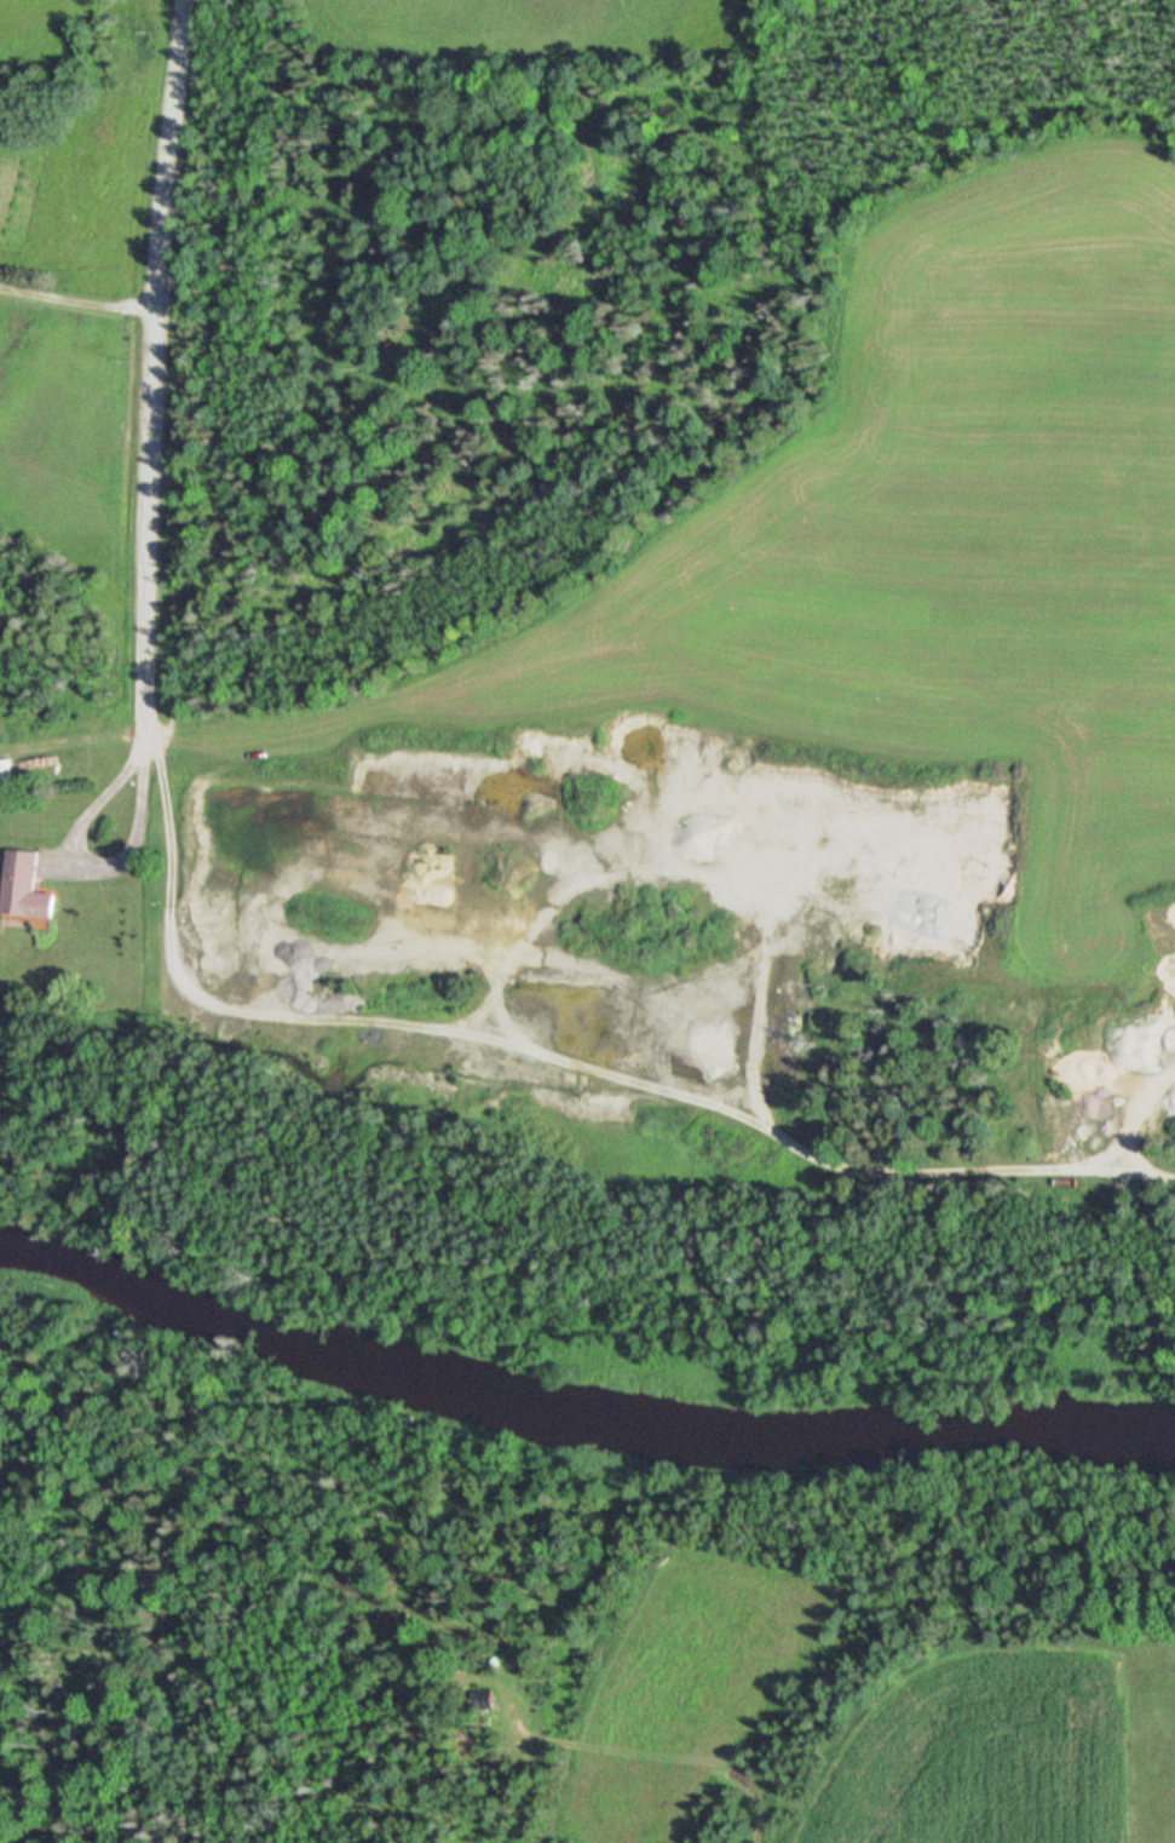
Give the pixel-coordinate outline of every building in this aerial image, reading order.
[(54,895),(33,894),(36,854),(5,851),(0,917),(52,921),(54,895)]
